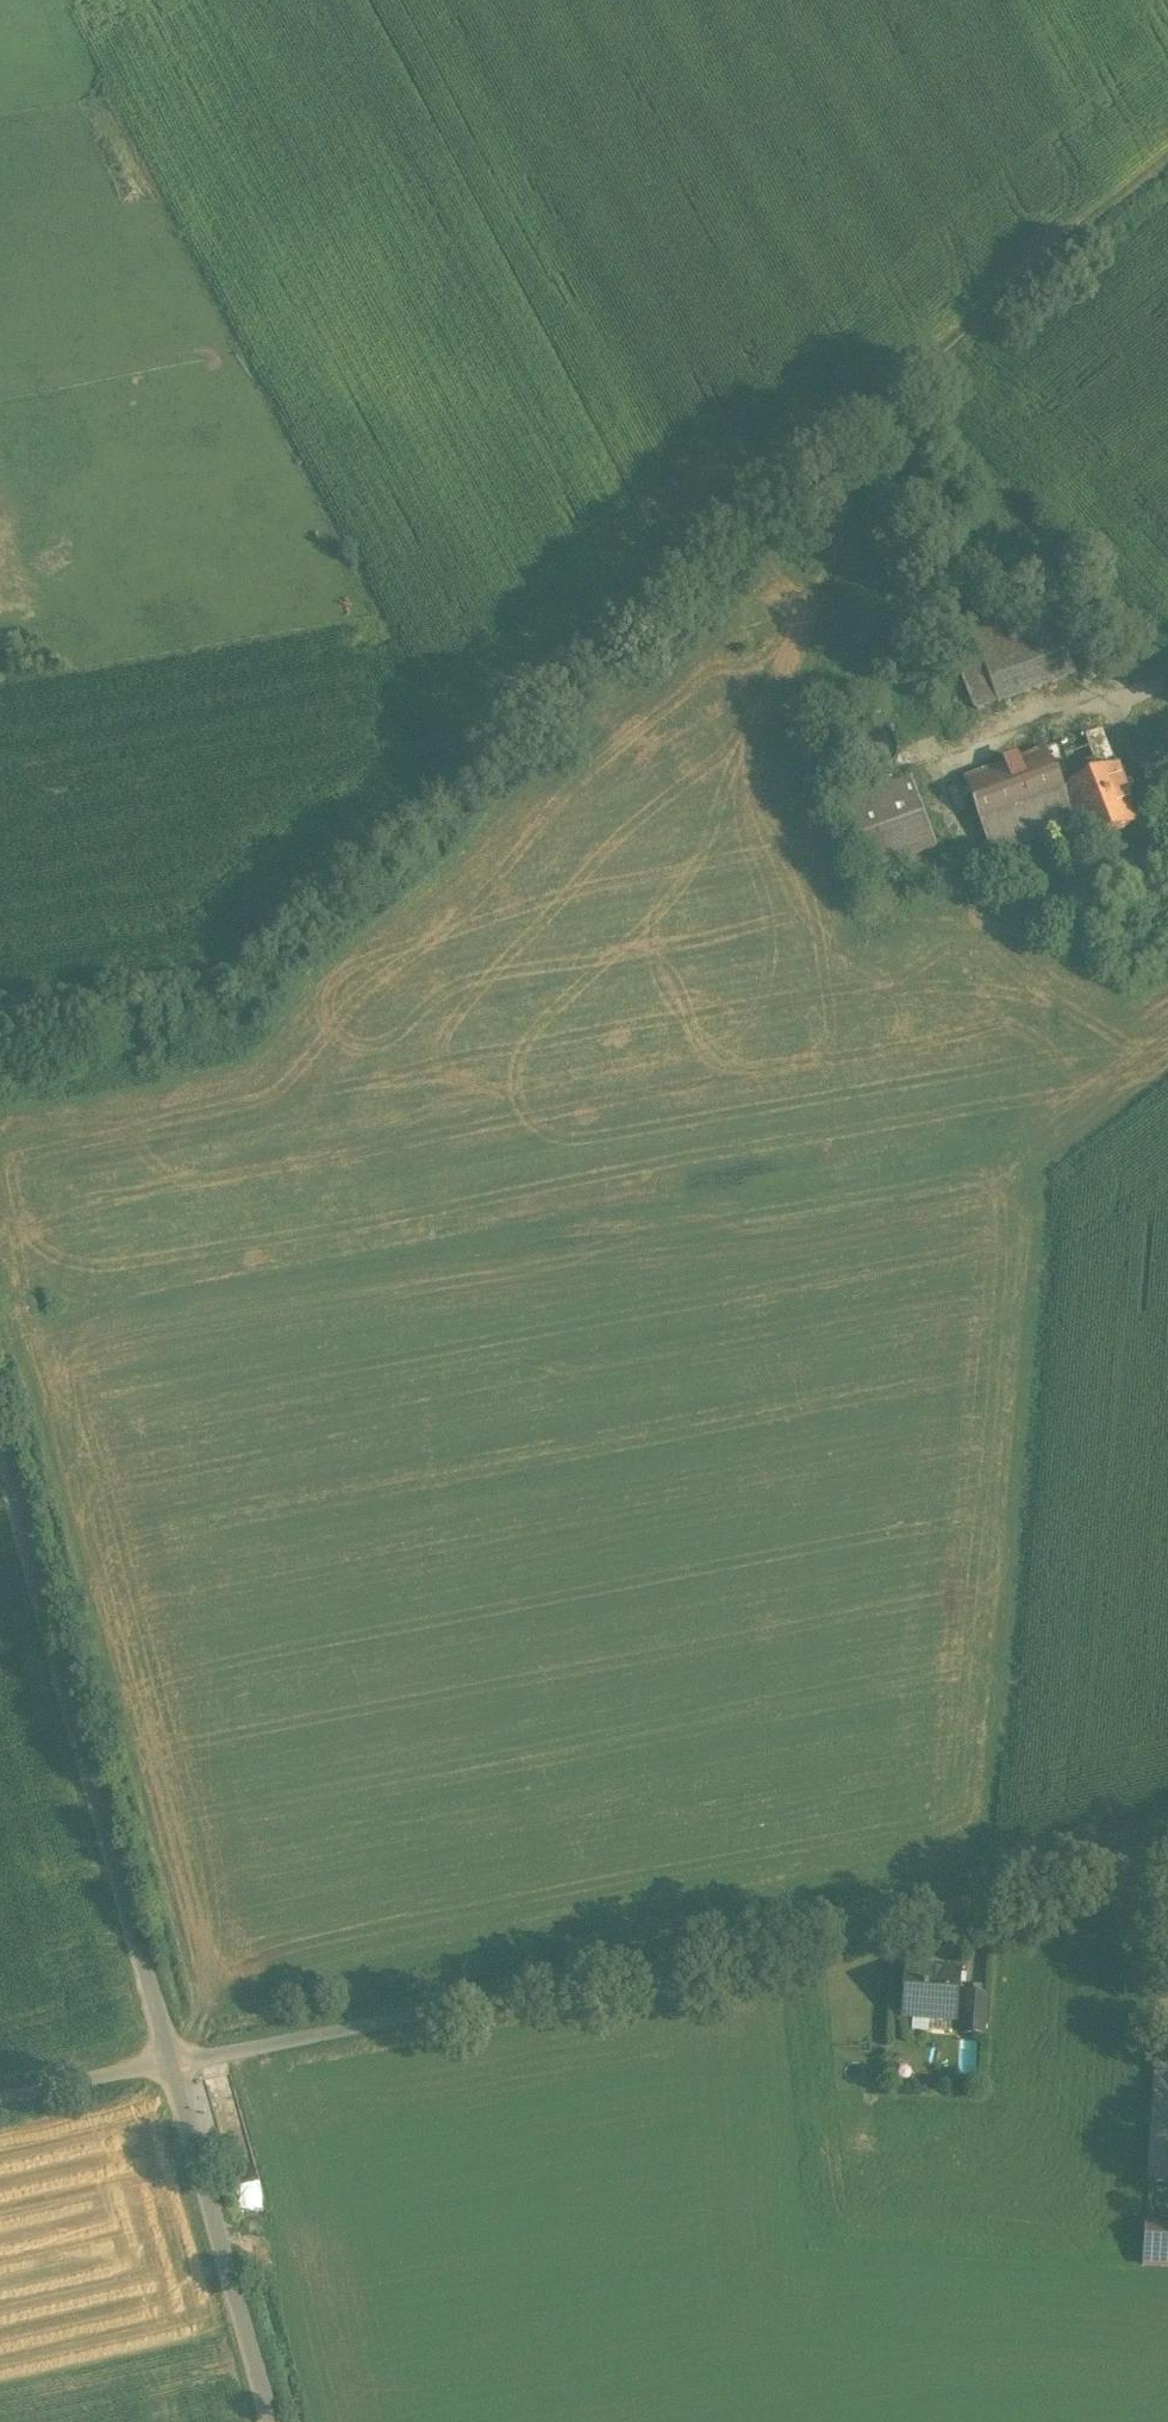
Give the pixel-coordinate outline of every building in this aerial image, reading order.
[(1045,599),(970,626),(975,638),(972,639),(980,658),(959,665),(977,711),(997,702),(998,703),(1074,675),(1045,599)] [(895,757),(897,746),(894,735),(888,726),(879,720),(868,719),(857,721),(848,727),(842,736),(840,747),(843,758),(849,767),(858,773),(869,775),(880,772),(889,766),(895,757)] [(1101,728),(965,780),(993,854),(1073,823),(1082,845),(1139,822),(1101,728)] [(910,781),(843,806),(868,874),(935,849),(910,781)] [(958,1973),(907,1969),(903,2014),(905,2014),(905,2013),(933,2015),(933,2016),(955,2018),(958,1973)] [(986,1996),(964,1995),(961,2033),(983,2034),(986,1996)] [(1155,2057),(1147,2180),(1167,2181),(1167,2058),(1155,2057)] [(1153,2221),(1153,2265),(1167,2265),(1167,2221),(1153,2221)]
